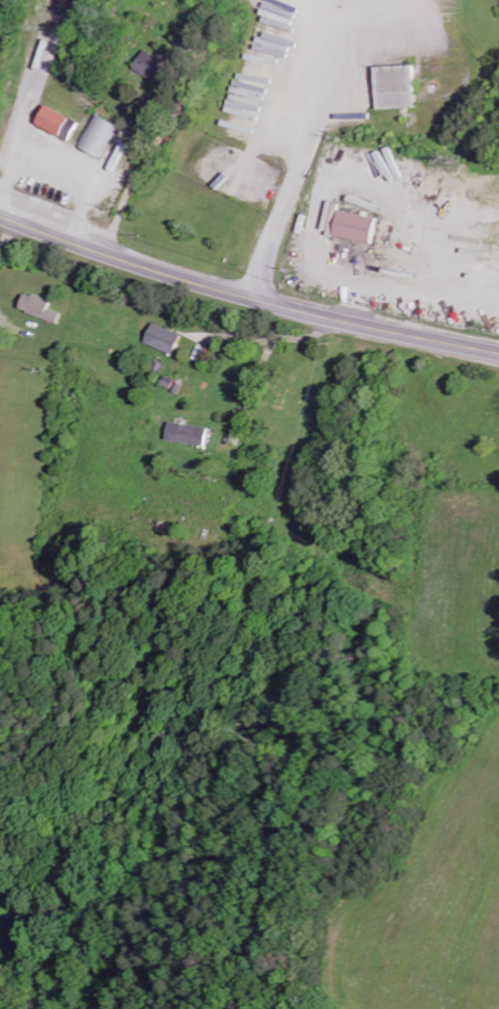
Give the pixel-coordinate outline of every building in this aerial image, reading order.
[(131,67),(149,80),(162,63),(143,49),(131,67)] [(414,65),(372,67),(373,109),(415,108),(414,65)] [(71,141),(79,122),(42,106),(34,125),(71,141)] [(100,159),(115,126),(94,116),(79,149),(100,159)] [(376,146),(370,150),(367,145),(356,151),(376,182),(393,172),(376,146)] [(340,211),(341,204),(327,201),(320,233),(374,244),(379,219),(340,211)] [(50,301),(23,292),(18,310),(57,323),(60,313),(48,309),(50,301)] [(144,345),(172,354),(179,333),(150,324),(144,345)] [(164,441),(203,446),(205,427),(166,423),(164,441)]
